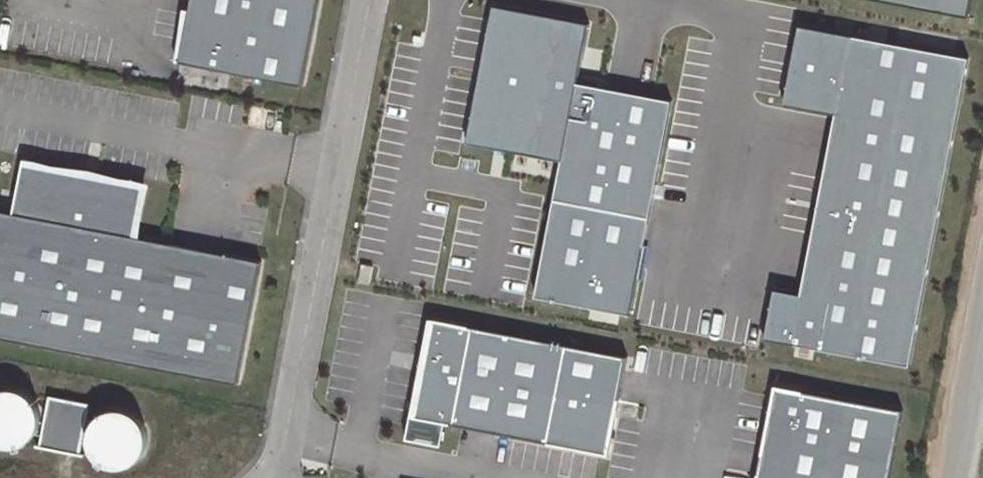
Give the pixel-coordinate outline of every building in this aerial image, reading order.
[(181,60),(177,59),(177,61),(304,85),(320,0),(192,0),(181,60)] [(966,17),(969,0),(877,0),(966,17)] [(465,144),(558,162),(573,84),(584,26),(491,8),(465,144)] [(967,60),(849,37),(798,27),(783,103),(834,113),(799,294),(772,289),(763,337),(790,342),(908,365),(967,60)] [(558,162),(552,197),(647,215),(668,102),(573,84),(558,162)] [(144,187),(25,164),(26,160),(24,160),(13,214),(0,212),(0,340),(239,385),(262,262),(134,238),(144,187)] [(647,215),(552,197),(533,295),(628,313),(647,215)] [(372,266),(360,264),(357,281),(369,284),(372,266)] [(627,357),(432,320),(413,418),(608,455),(627,357)] [(774,386),(756,477),(888,477),(901,410),(774,386)] [(8,447),(21,446),(32,440),(40,430),(42,418),(39,405),(30,395),(18,390),(8,390),(0,393),(0,444),(8,447)] [(91,442),(95,454),(104,463),(115,467),(127,467),(138,462),(146,452),(149,441),(147,429),(142,420),(133,413),(121,410),(110,412),(100,419),(93,429),(91,442)]
